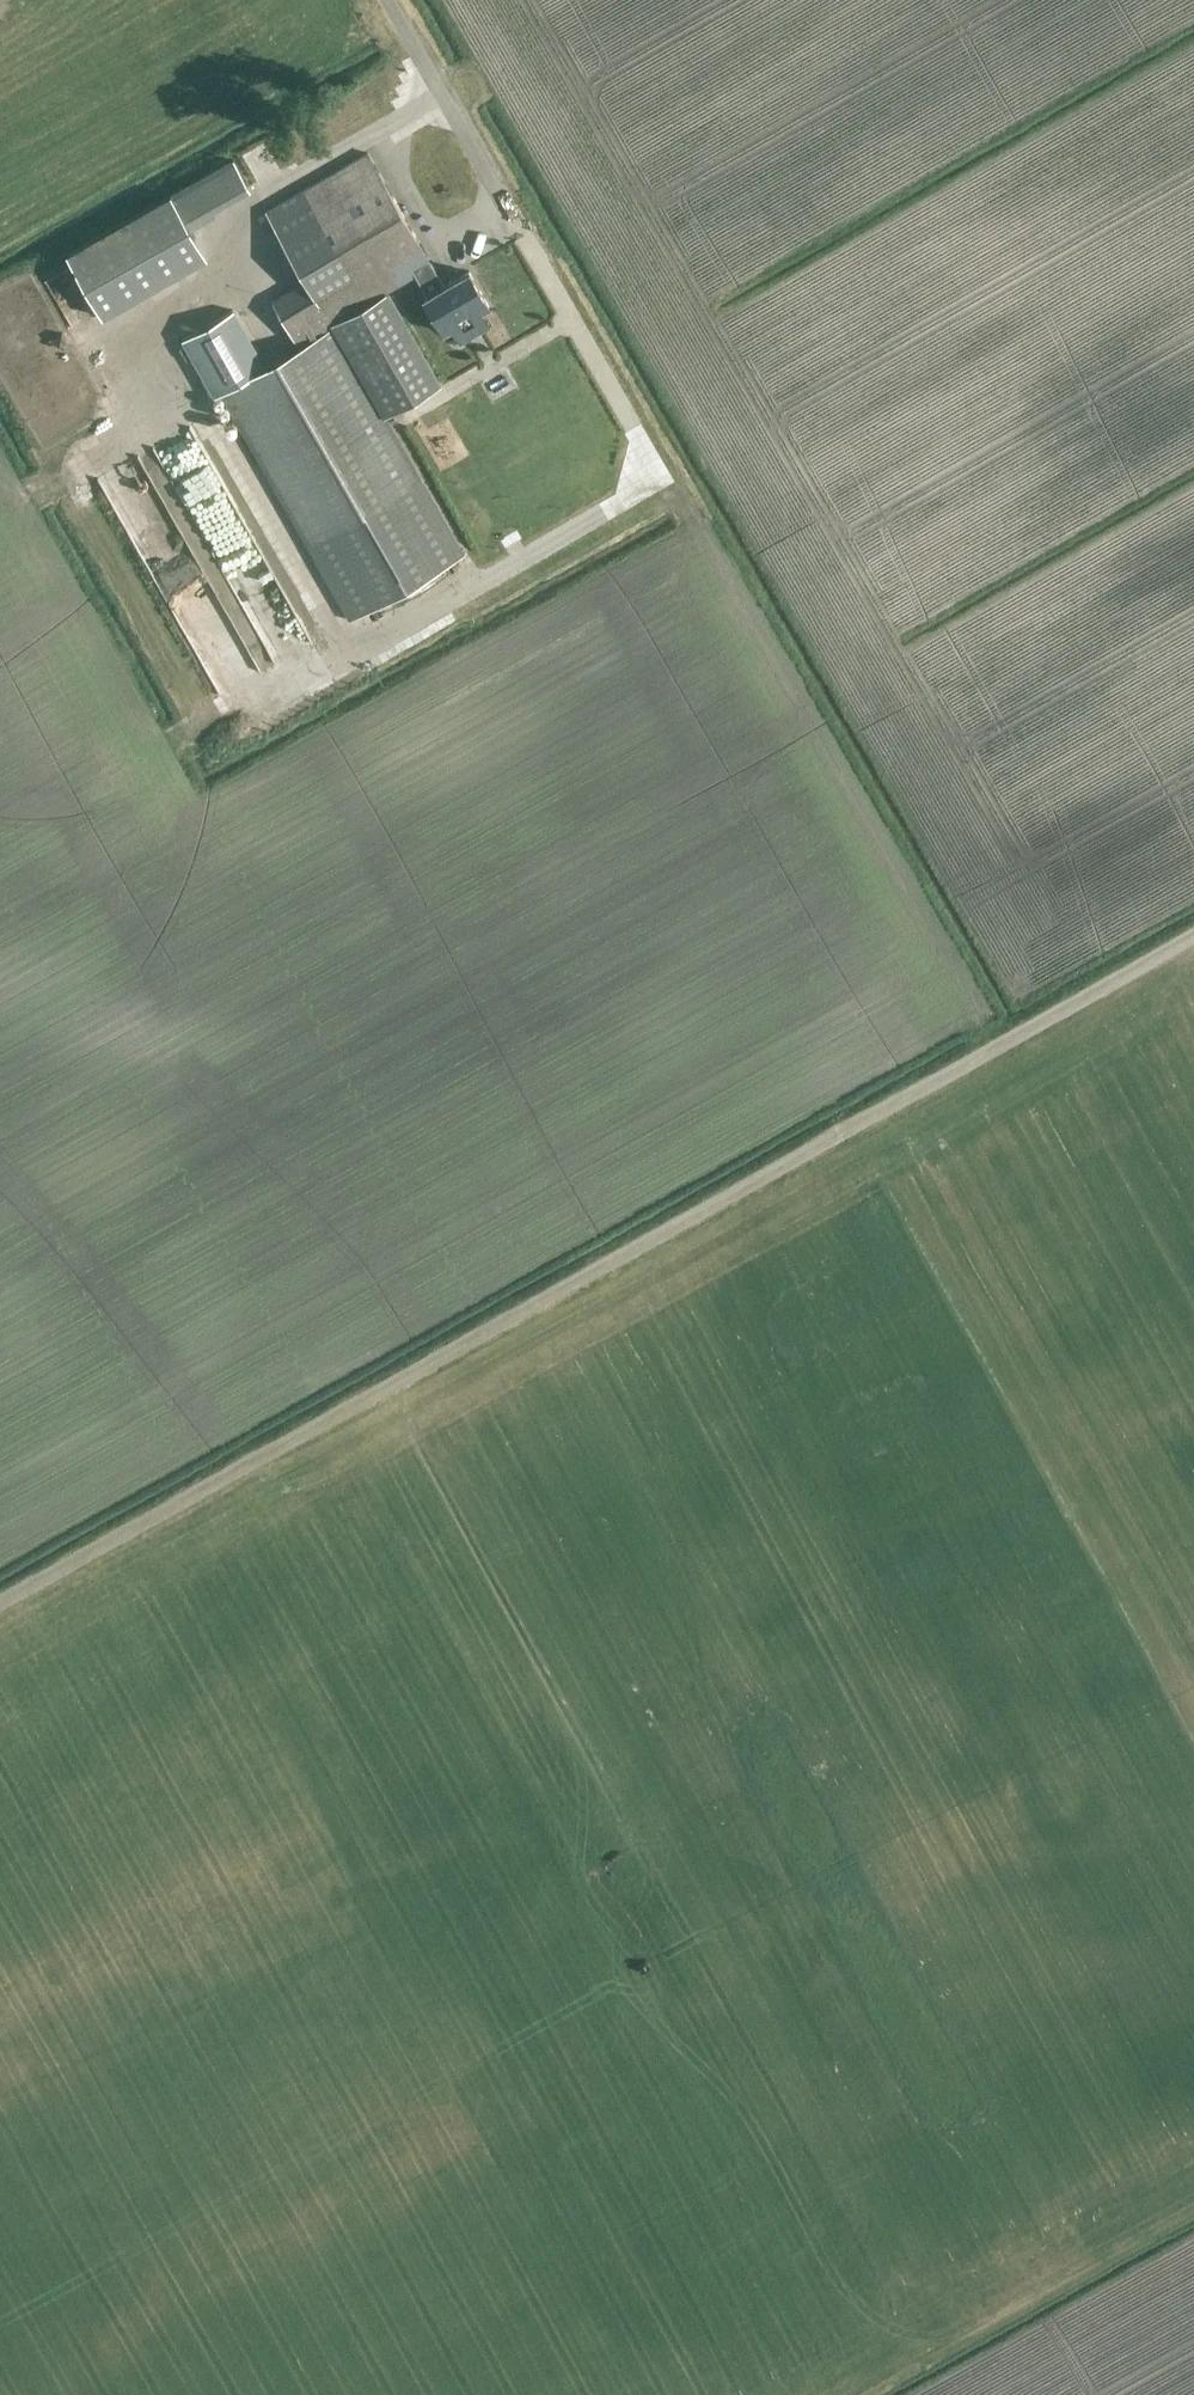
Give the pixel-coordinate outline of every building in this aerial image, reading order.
[(101,316),(206,256),(190,228),(215,214),(213,209),(249,189),(227,149),(165,184),(170,192),(65,252),(101,316)] [(219,392),(306,544),(349,622),(464,553),(420,479),(384,415),(441,383),(387,290),(416,274),(429,297),(424,299),(442,331),(481,309),(463,277),(444,288),(367,153),(265,211),(305,280),(271,299),(298,347),(265,366),(233,310),(180,340),(212,396),(219,392)]
